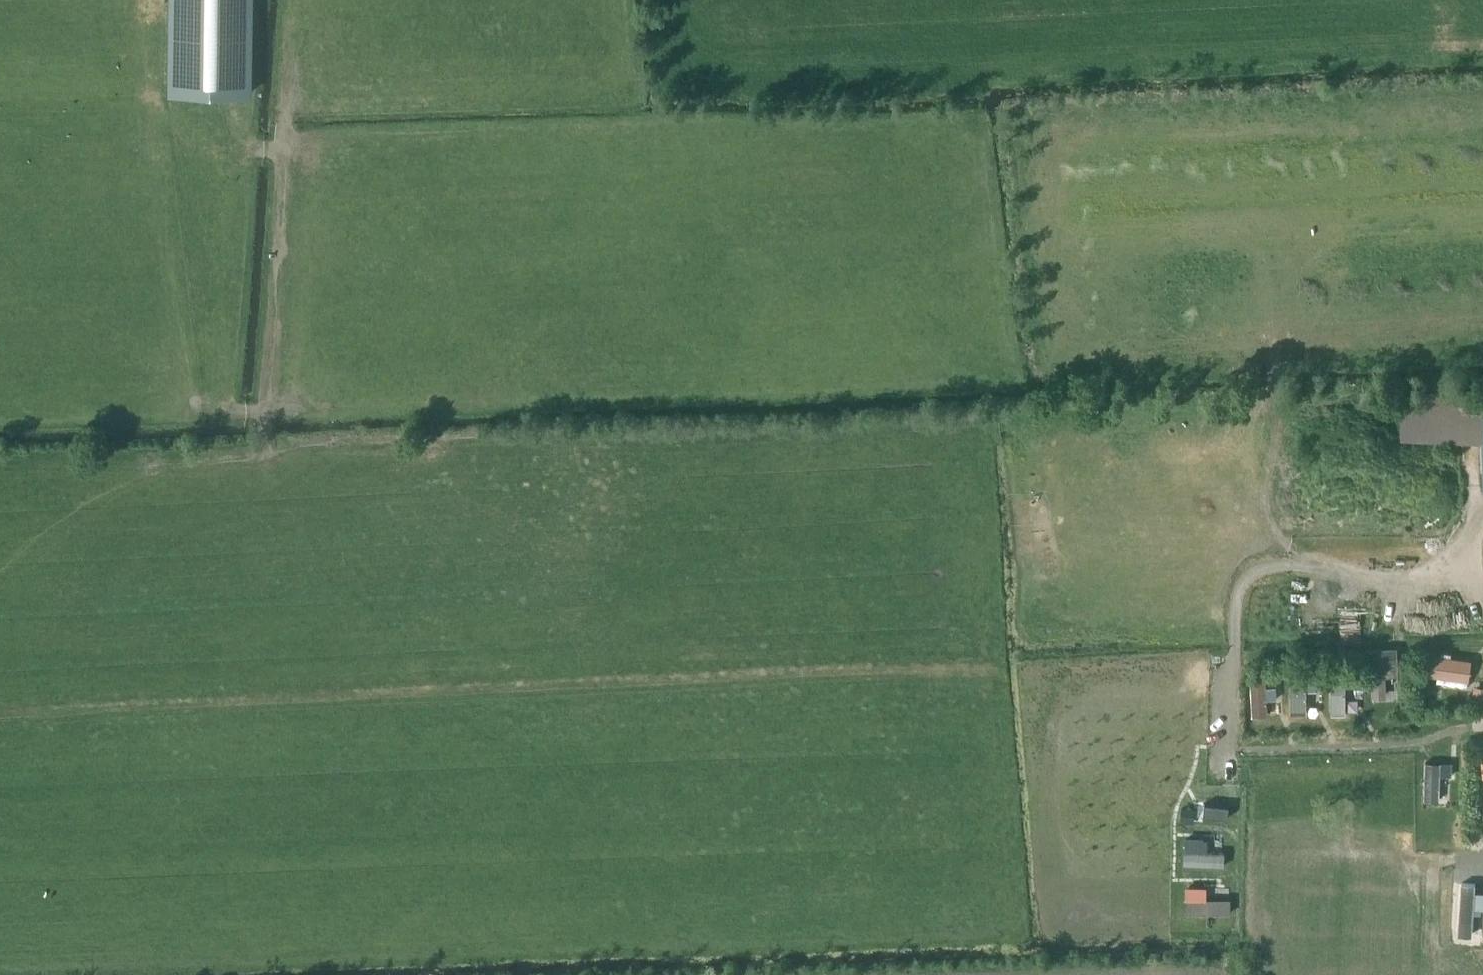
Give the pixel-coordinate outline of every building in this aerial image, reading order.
[(250,0),(169,0),(168,92),(248,93),(250,0)] [(1397,647),(1367,648),(1368,662),(1371,662),(1372,697),(1387,697),(1385,662),(1398,661),(1397,647)] [(1425,675),(1469,681),(1471,659),(1427,654),(1425,675)] [(1346,673),(1346,685),(1356,685),(1356,673),(1346,673)] [(1316,678),(1307,678),(1307,690),(1316,690),(1316,678)] [(1473,699),(1482,701),(1482,686),(1475,685),(1473,699)] [(1267,699),(1278,699),(1277,687),(1267,687),(1267,699)] [(1229,805),(1205,802),(1204,814),(1228,817),(1229,805)] [(1180,820),(1193,822),(1194,808),(1181,806),(1180,820)] [(1186,836),(1185,851),(1202,852),(1203,839),(1203,837),(1186,836)] [(1187,885),(1187,898),(1188,898),(1201,898),(1205,898),(1205,886),(1187,885)]
